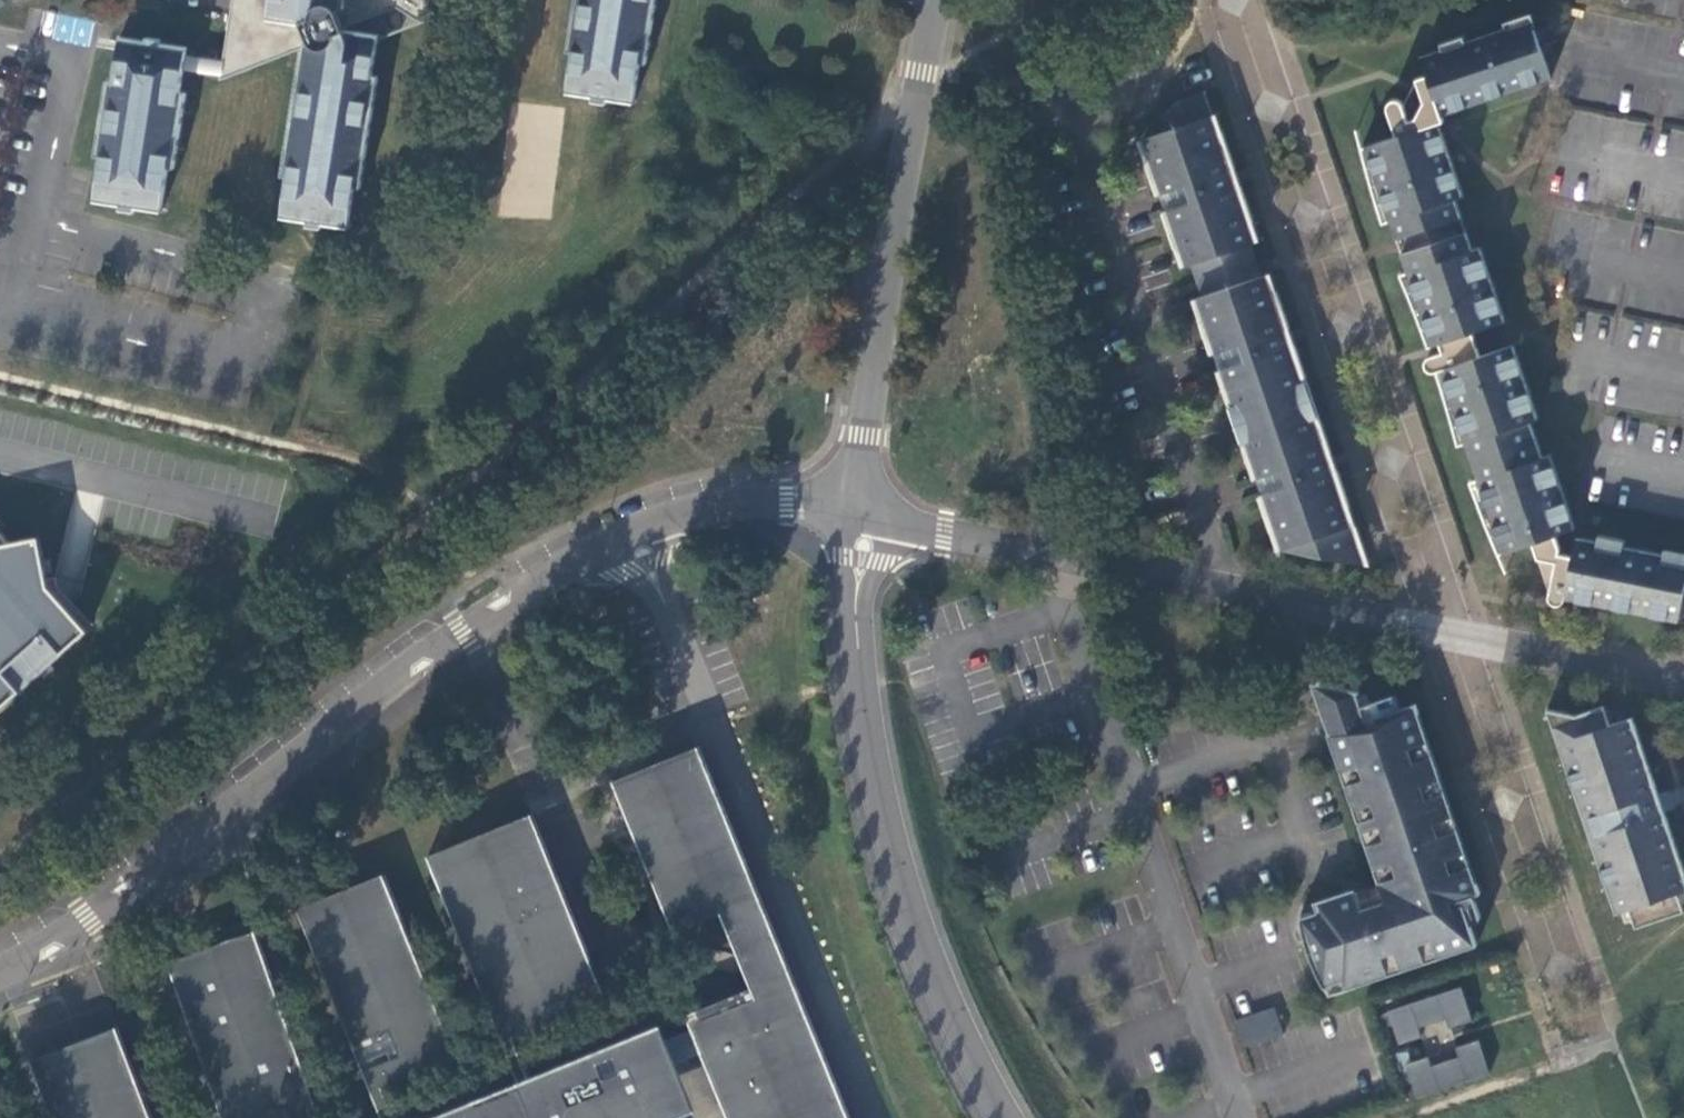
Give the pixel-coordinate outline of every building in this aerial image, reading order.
[(231,13),(223,61),(221,75),(221,79),(252,67),(250,63),(303,43),(310,40),(311,42),(312,44),(314,46),(315,47),(317,48),(319,48),(320,48),(317,66),(300,63),(282,174),(288,176),(282,215),(349,226),(355,186),(361,187),(378,75),(373,74),(379,35),(345,30),(344,26),(398,6),(422,22),(437,17),(435,11),(431,0),(233,0),(231,13)] [(435,11),(465,0),(431,0),(435,11)] [(567,52),(573,53),(567,93),(634,103),(640,64),(646,64),(656,0),(575,0),(567,52)] [(55,13),(52,39),(89,44),(93,19),(55,13)] [(1397,237),(1461,216),(1455,197),(1462,195),(1437,121),(1433,122),(1433,120),(1438,111),(1440,110),(1441,114),(1551,77),(1532,19),(1467,41),(1465,35),(1441,43),(1443,48),(1422,56),(1428,74),(1418,77),(1404,103),(1403,100),(1399,98),(1393,99),(1390,102),(1389,107),(1398,134),(1361,146),(1383,222),(1391,219),(1397,237)] [(184,69),(186,55),(188,49),(121,38),(119,45),(114,81),(108,80),(96,156),(102,157),(95,200),(162,210),(169,167),(175,168),(187,92),(181,92),(184,69)] [(317,66),(320,48),(319,48),(317,48),(315,47),(314,46),(312,44),(311,42),(310,40),(303,43),(300,63),(317,66)] [(221,75),(223,61),(186,55),(184,69),(221,75)] [(1233,167),(1234,163),(1223,130),(1219,132),(1205,88),(1191,93),(1184,101),(1180,97),(1172,106),(1162,115),(1163,118),(1149,123),(1152,133),(1144,136),(1150,155),(1146,156),(1158,191),(1198,178),(1212,174),(1233,167)] [(1198,178),(1205,197),(1218,192),(1212,174),(1198,178)] [(1181,245),(1185,258),(1255,235),(1250,221),(1254,220),(1242,185),(1218,192),(1205,197),(1165,210),(1177,246),(1181,245)] [(1549,591),(1548,593),(1549,598),(1552,602),(1555,603),(1560,602),(1562,600),(1565,596),(1683,620),(1683,558),(1622,545),(1623,539),(1598,534),(1597,540),(1575,536),(1572,555),(1557,551),(1558,544),(1554,533),(1574,527),(1549,453),(1541,455),(1529,420),(1537,417),(1512,343),(1480,354),(1473,330),(1504,320),(1480,246),(1472,249),(1466,230),(1402,252),(1409,269),(1400,272),(1428,346),(1437,343),(1440,349),(1428,354),(1425,358),(1425,363),(1429,369),(1434,370),(1436,370),(1447,406),(1458,444),(1465,441),(1478,477),(1470,480),(1498,552),(1532,541),(1539,563),(1554,566),(1549,591)] [(1199,279),(1258,259),(1252,239),(1192,259),(1199,279)] [(1200,315),(1212,350),(1248,338),(1267,332),(1289,325),(1277,289),(1274,290),(1268,274),(1198,296),(1204,313),(1200,315)] [(1248,338),(1254,357),(1273,351),(1267,332),(1248,338)] [(1254,476),(1292,465),(1308,460),(1332,453),(1319,414),(1315,415),(1303,380),(1307,379),(1296,344),(1273,351),(1254,357),(1218,368),(1230,405),(1234,404),(1246,438),(1242,440),(1254,476)] [(1292,465),(1297,483),(1314,478),(1308,460),(1292,465)] [(1307,538),(1312,553),(1336,557),(1337,552),(1345,553),(1360,548),(1346,505),(1349,504),(1339,471),(1314,478),(1297,483),(1262,494),(1272,530),(1276,529),(1282,547),(1307,538)] [(85,632),(42,590),(35,536),(4,542),(0,538),(0,707),(85,632)] [(1539,563),(1549,591),(1554,566),(1539,563)] [(1324,992),(1476,946),(1462,898),(1476,894),(1418,703),(1398,709),(1395,700),(1366,709),(1359,692),(1314,684),(1380,890),(1383,900),(1361,907),(1355,889),(1346,892),(1316,901),(1318,907),(1300,913),(1306,932),(1316,964),(1324,992)] [(1631,714),(1609,722),(1602,703),(1550,720),(1614,911),(1627,906),(1633,925),(1682,909),(1676,890),(1683,887),(1683,873),(1663,810),(1667,808),(1663,794),(1658,796),(1631,714)] [(704,760),(699,747),(614,781),(619,794),(704,760)] [(755,884),(704,760),(619,794),(670,919),(755,884)] [(534,814),(531,815),(429,856),(434,869),(539,827),(534,814)] [(640,1077),(631,1054),(625,1039),(531,1077),(516,1038),(496,989),(589,951),(539,827),(434,869),(520,1082),(526,1096),(535,1117),(657,1117),(640,1077)] [(298,909),(303,922),(390,887),(385,874),(298,909)] [(790,973),(755,884),(670,919),(675,932),(721,913),(751,988),(790,973)] [(382,1085),(458,1055),(390,887),(303,922),(383,1117),(396,1117),(382,1085)] [(169,962),(173,975),(261,944),(256,931),(169,962)] [(321,1115),(261,944),(173,975),(222,1114),(224,1117),(312,1117),(321,1115)] [(496,989),(516,1038),(609,1001),(589,951),(496,989)] [(790,973),(751,988),(687,1014),(693,1029),(702,1051),(729,1117),(849,1117),(790,973)] [(1390,1010),(1400,1042),(1422,1035),(1419,1025),(1448,1015),(1451,1025),(1472,1019),(1462,986),(1390,1010)] [(1274,1004),(1236,1017),(1245,1043),(1283,1030),(1274,1004)] [(118,1027),(31,1060),(53,1117),(152,1117),(118,1027)] [(702,1051),(693,1029),(668,1038),(631,1054),(640,1077),(678,1062),(702,1051)] [(1479,1039),(1458,1046),(1461,1056),(1432,1065),(1429,1056),(1407,1064),(1417,1095),(1490,1071),(1479,1039)] [(526,1096),(482,1114),(483,1117),(535,1117),(526,1096)] [(482,1114),(476,1100),(430,1117),(483,1117),(482,1114)]
